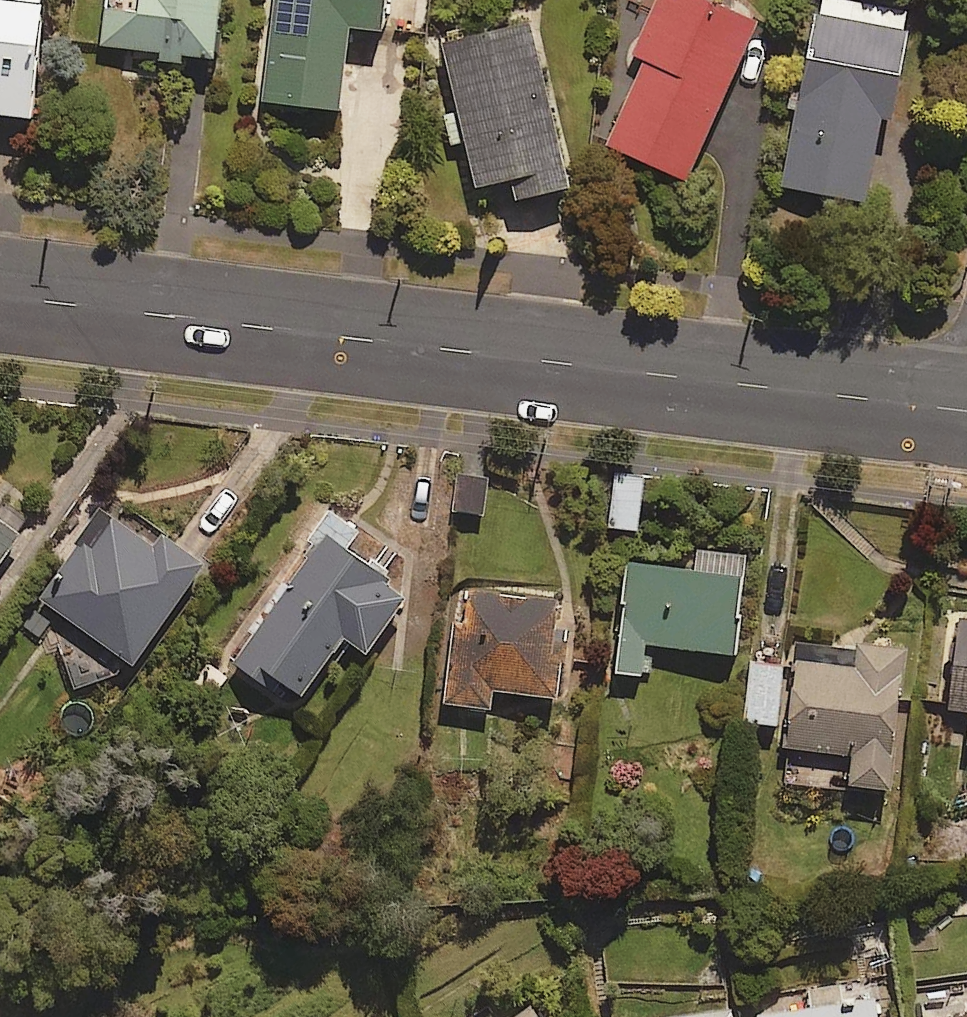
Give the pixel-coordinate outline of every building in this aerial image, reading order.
[(21,0),(0,0),(0,116),(32,120),(44,2),(21,0)] [(112,11),(107,47),(159,54),(157,65),(183,68),(184,57),(214,61),(222,0),(140,0),(138,14),(112,11)] [(265,105),(342,113),(350,31),(384,34),(388,0),(276,0),(265,105)] [(700,0),(659,0),(632,58),(646,64),(608,147),(688,184),(759,27),(700,0)] [(836,0),(823,0),(784,188),(867,205),(884,121),(892,123),(914,16),(836,0)] [(570,192),(533,27),(447,46),(462,114),(445,117),(451,145),(468,141),(479,191),(514,183),(518,203),(570,192)] [(495,482),(461,476),(454,515),(488,521),(495,482)] [(641,480),(616,480),(617,531),(641,530),(641,480)] [(158,546),(105,509),(40,602),(135,669),(204,569),(162,540),(158,546)] [(235,663),(275,692),(280,685),(302,701),(345,640),(368,656),(409,598),(345,553),(360,532),(332,511),(313,538),(321,543),(235,663)] [(26,543),(0,525),(0,579),(26,543)] [(746,561),(699,557),(697,574),(629,567),(619,676),(644,678),(647,647),(737,656),(746,561)] [(494,696),(557,698),(558,666),(565,666),(566,648),(555,647),(557,601),(481,598),(479,631),(456,630),(453,708),(493,710),(494,696)] [(957,621),(948,715),(966,717),(966,622),(957,621)] [(912,647),(793,639),(787,789),(902,797),(912,647)] [(783,667),(752,665),(747,725),(778,727),(783,667)] [(878,1002),(760,1016),(880,1016),(878,1002)]
